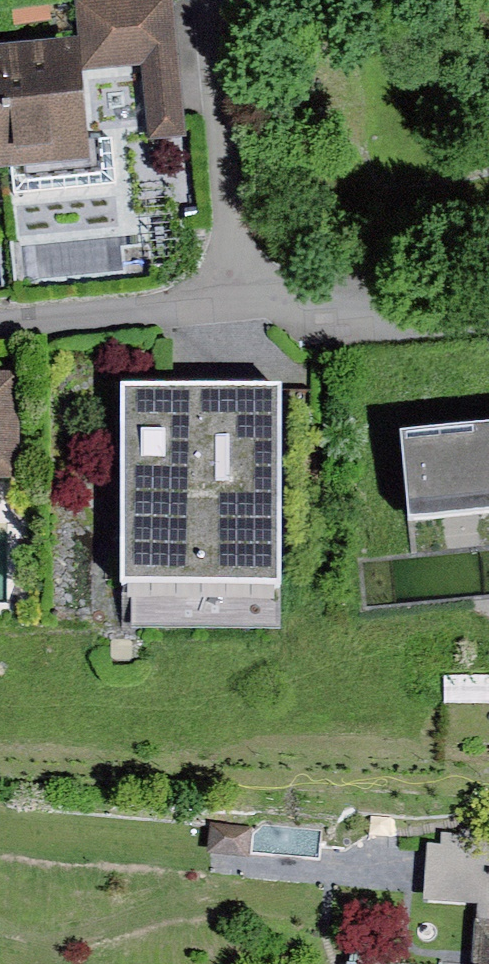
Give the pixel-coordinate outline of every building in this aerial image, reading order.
[(85,72),(144,67),(151,140),(186,137),(174,0),(80,0),(79,0),(85,72)] [(3,174),(88,166),(76,46),(0,53),(0,143),(3,174)] [(18,477),(17,373),(0,373),(0,477),(18,477)] [(301,396),(136,398),(139,596),(303,594),(301,396)] [(403,439),(410,521),(488,514),(488,431),(403,439)] [(210,822),(207,851),(250,855),(252,826),(210,822)] [(479,925),(476,963),(488,963),(488,926),(479,925)]
